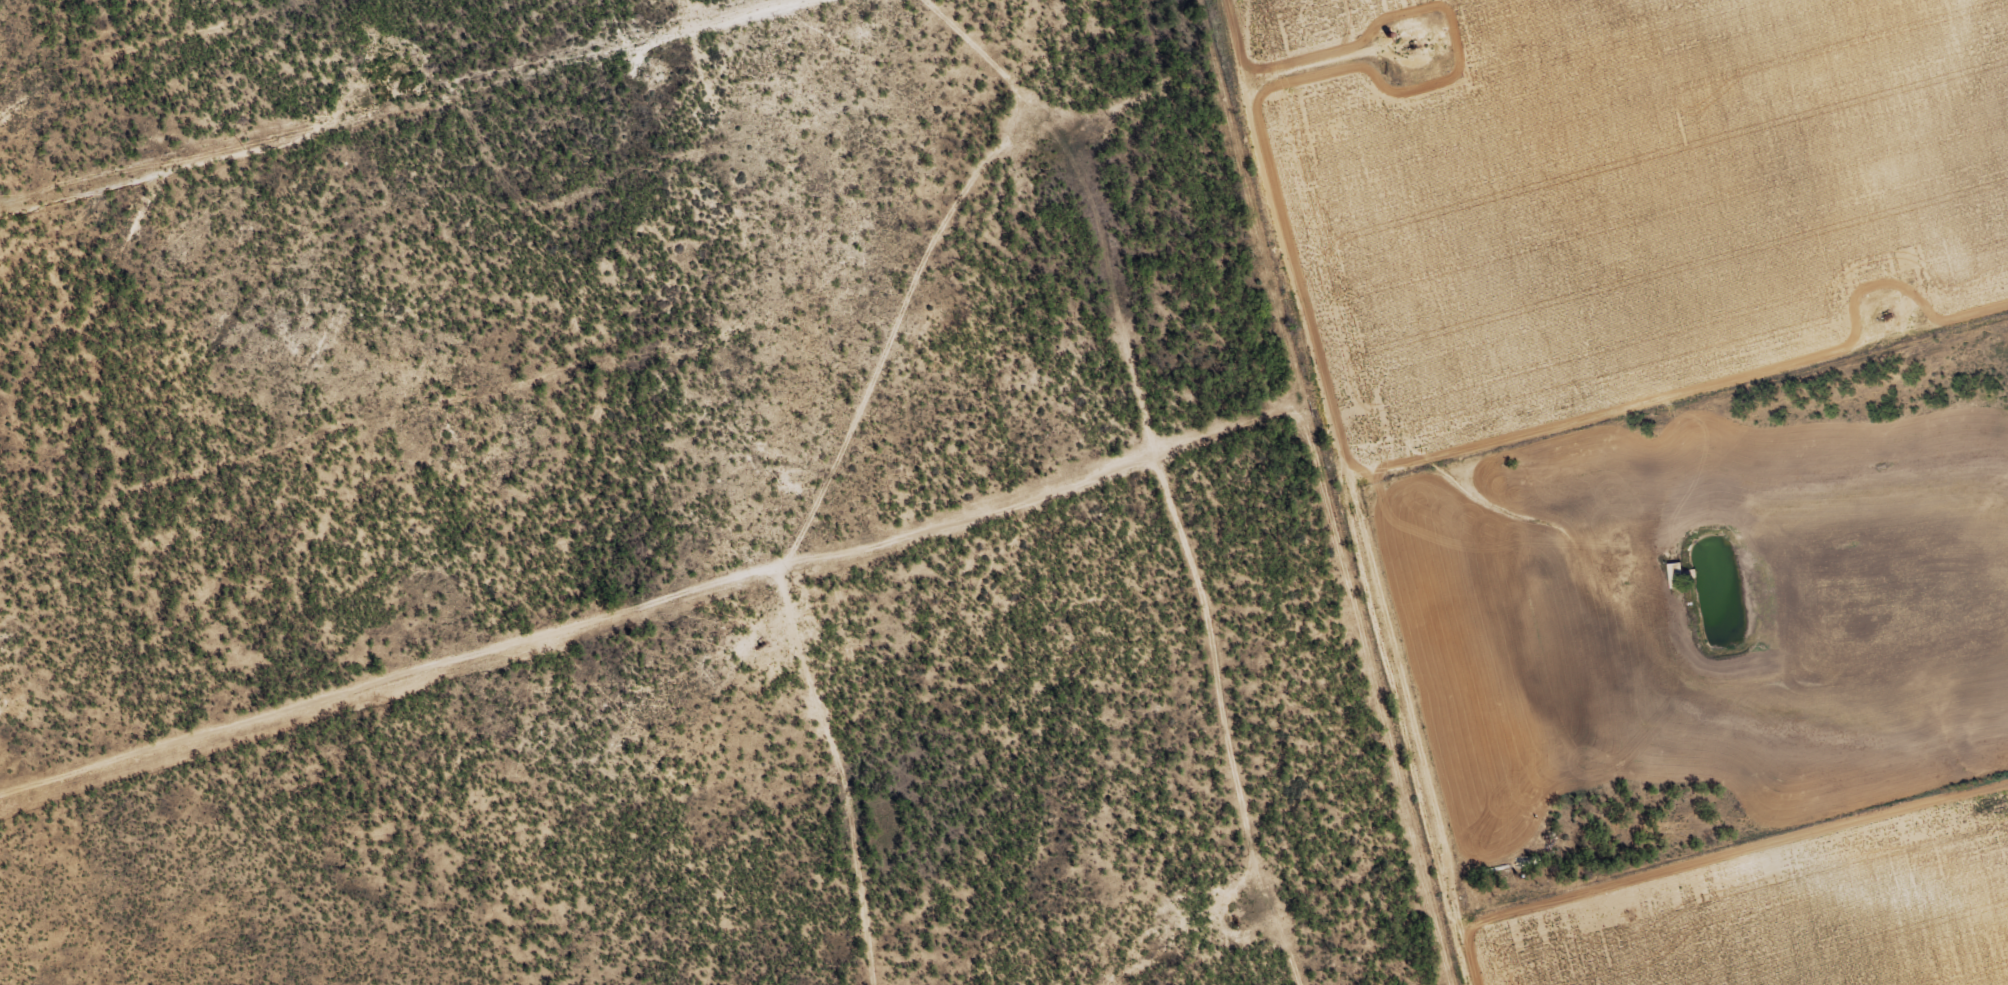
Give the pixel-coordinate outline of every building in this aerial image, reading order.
[(1683,562),(1669,564),(1671,588),(1685,587),(1683,562)]
